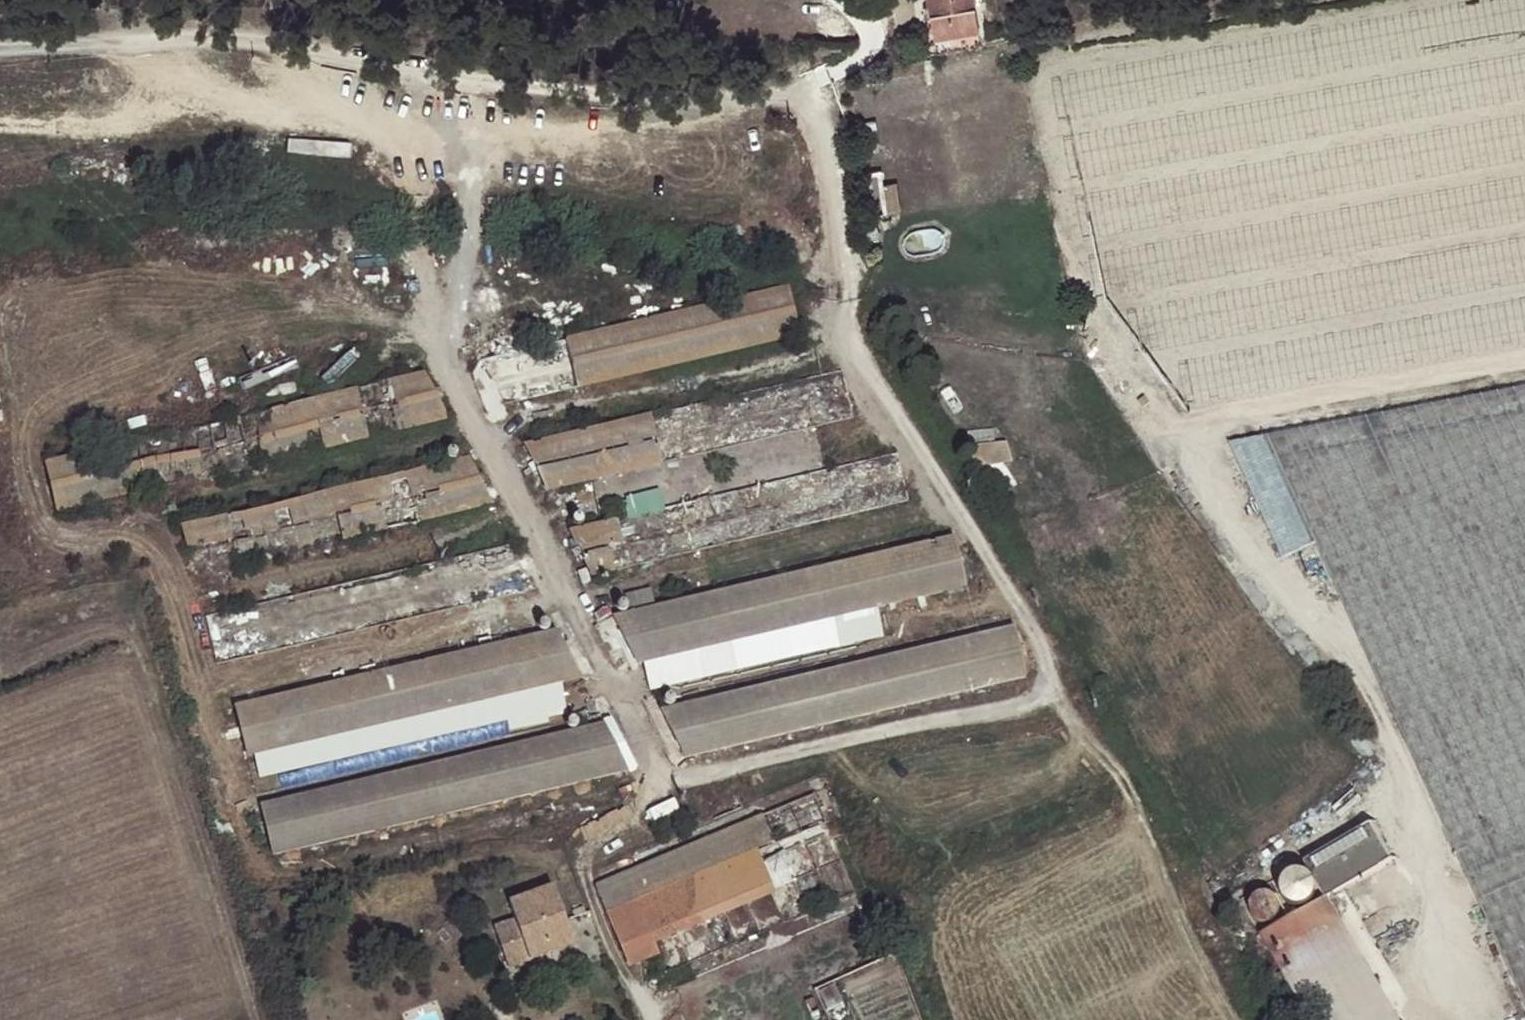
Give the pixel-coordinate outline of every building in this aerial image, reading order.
[(982,0),(936,0),(940,28),(985,21),(982,0)] [(901,174),(873,176),(875,210),(904,208),(901,174)] [(798,289),(646,323),(649,343),(654,358),(656,367),(808,335),(798,289)] [(649,343),(646,323),(494,357),(515,401),(658,371),(656,367),(654,358),(649,343)] [(68,494),(456,414),(435,370),(59,448),(68,494)] [(849,370),(671,407),(672,411),(680,432),(687,454),(858,417),(849,370)] [(1225,443),(1267,544),(1301,528),(1427,804),(1524,1019),(1524,387),(1225,443)] [(680,432),(672,411),(535,441),(556,487),(689,459),(687,454),(680,432)] [(1011,440),(978,443),(980,463),(1013,460),(1011,440)] [(193,514),(203,563),(498,500),(475,453),(193,514)] [(904,456),(703,500),(721,546),(914,504),(904,456)] [(703,500),(572,529),(590,575),(598,573),(721,546),(703,500)] [(223,655),(540,586),(518,541),(213,607),(223,655)] [(958,542),(738,589),(750,614),(760,637),(968,594),(958,542)] [(598,573),(590,575),(595,590),(602,587),(598,573)] [(1315,576),(1310,578),(1314,587),(1319,585),(1315,576)] [(632,608),(656,600),(652,586),(627,593),(632,608)] [(750,614),(738,589),(617,614),(641,663),(760,637),(750,614)] [(251,748),(583,676),(560,627),(240,698),(251,748)] [(798,716),(804,731),(1026,686),(1016,634),(783,683),(792,703),(798,716)] [(792,703),(783,683),(663,708),(686,757),(804,731),(798,716),(792,703)] [(272,848),(629,770),(606,721),(261,796),(272,848)] [(776,891),(759,846),(775,839),(767,818),(598,884),(623,951),(776,891)] [(1383,829),(1309,871),(1329,906),(1403,866),(1383,829)] [(1295,884),(1292,886),(1290,887),(1288,889),(1286,892),(1286,894),(1285,897),(1285,900),(1285,903),(1286,906),(1288,909),(1290,911),(1292,913),(1295,915),(1298,916),(1301,916),(1305,916),(1308,915),(1311,913),(1314,911),(1316,908),(1318,905),(1319,902),(1319,898),(1318,895),(1317,891),(1315,888),(1311,885),(1308,883),(1305,882),(1301,882),(1298,883),(1295,884)] [(507,965),(573,942),(552,884),(507,900),(513,917),(492,924),(507,965)] [(1259,906),(1257,909),(1255,911),(1255,914),(1254,917),(1254,920),(1255,922),(1255,924),(1256,925),(1258,927),(1259,929),(1262,930),(1264,932),(1266,932),(1269,933),(1272,932),(1275,931),(1277,930),(1280,928),(1282,926),(1283,923),(1284,920),(1284,918),(1284,914),(1283,912),(1282,911),(1281,908),(1279,906),(1277,905),(1275,904),(1271,903),(1268,903),(1265,903),(1262,904),(1259,906)] [(583,905),(570,911),(573,917),(586,912),(583,905)] [(1263,943),(1306,1019),(1392,1019),(1329,906),(1263,943)]
